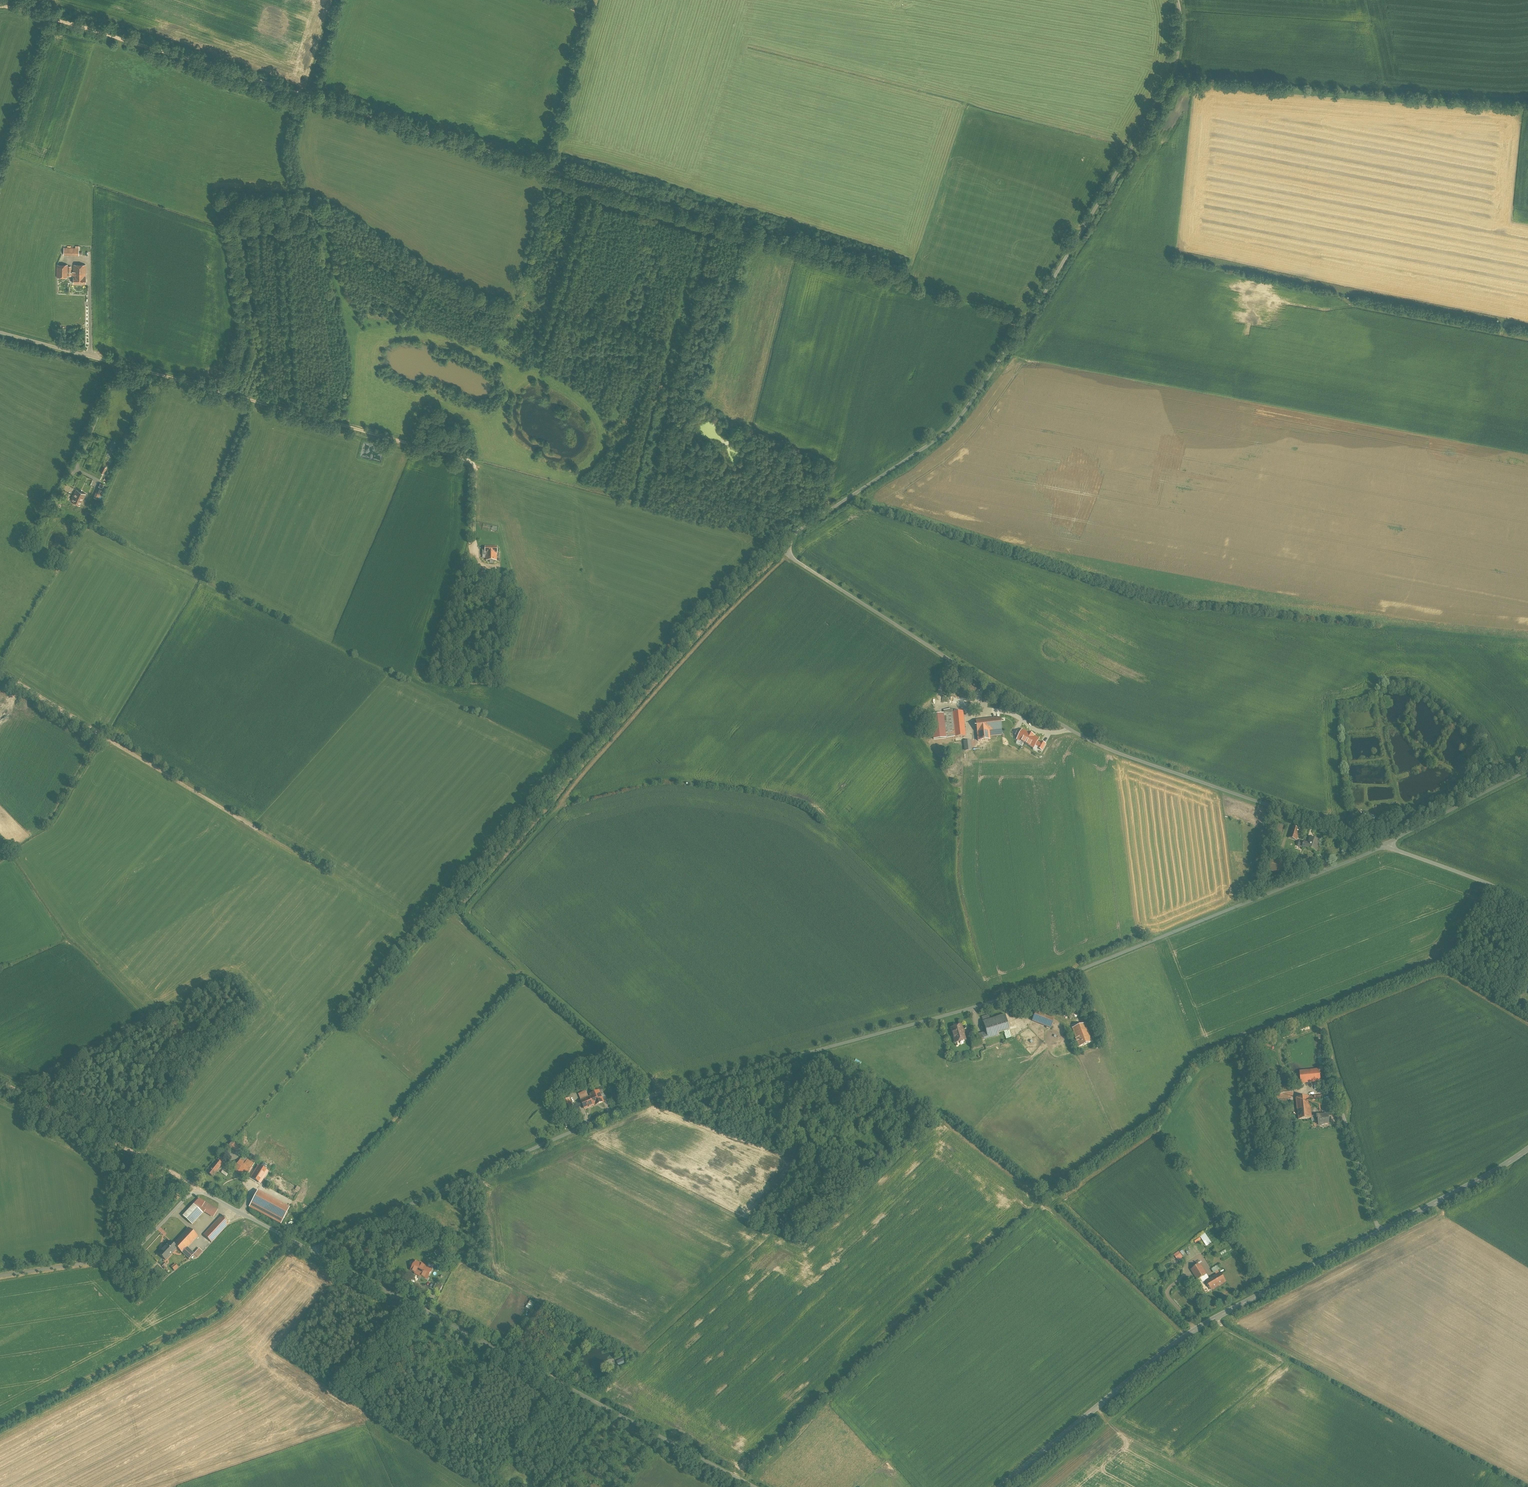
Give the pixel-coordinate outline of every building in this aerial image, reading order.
[(78,255),(79,248),(64,247),(63,255),(78,255)] [(67,277),(68,264),(57,264),(56,277),(67,277)] [(85,277),(86,264),(73,264),(73,273),(72,273),(72,277),(73,277),(73,283),(85,283),(85,277)] [(100,500),(105,489),(98,486),(93,497),(100,500)] [(85,494),(76,489),(74,494),(70,501),(80,506),(85,494)] [(497,554),(498,547),(485,547),(485,554),(486,554),(486,561),(497,561),(497,554)] [(961,711),(931,713),(933,729),(942,728),(943,737),(954,736),(954,739),(963,739),(961,711)] [(997,717),(972,720),(975,746),(969,746),(971,756),(989,754),(986,733),(999,731),(997,717)] [(1275,834),(1283,836),(1286,826),(1279,823),(1275,834)] [(1302,825),(1294,823),(1285,850),(1301,855),(1303,848),(1305,843),(1297,841),(1302,825)] [(1309,845),(1305,843),(1303,848),(1307,849),(1307,850),(1316,852),(1319,841),(1311,839),(1309,845)] [(1038,1011),(1034,1023),(1055,1030),(1059,1018),(1038,1011)] [(982,1019),(987,1032),(976,1036),(976,1038),(973,1039),(976,1049),(987,1046),(985,1042),(1001,1037),(1001,1034),(1010,1031),(1006,1018),(993,1022),(991,1016),(982,1019)] [(1093,1043),(1086,1025),(1074,1029),(1081,1048),(1093,1043)] [(964,1026),(951,1030),(956,1045),(968,1041),(964,1026)] [(1271,1069),(1263,1071),(1265,1078),(1272,1077),(1271,1069)] [(1323,1070),(1304,1072),(1305,1085),(1324,1084),(1323,1070)] [(1294,1098),(1293,1084),(1274,1086),(1275,1100),(1294,1098)] [(606,1102),(601,1090),(591,1093),(592,1096),(589,1097),(587,1091),(579,1094),(585,1111),(606,1102)] [(567,1096),(561,1099),(567,1112),(573,1110),(567,1096)] [(1313,1109),(1324,1108),(1324,1097),(1297,1098),(1299,1120),(1313,1118),(1313,1109)] [(1334,1126),(1333,1115),(1320,1116),(1320,1118),(1313,1118),(1299,1120),(1299,1124),(1315,1122),(1316,1128),(1334,1126)] [(232,1141),(228,1146),(238,1152),(241,1148),(232,1141)] [(255,1165),(243,1157),(233,1171),(245,1179),(249,1174),(264,1184),(272,1173),(256,1163),(255,1165)] [(213,1177),(223,1164),(218,1160),(207,1173),(213,1177)] [(281,1225),(290,1208),(260,1191),(250,1208),(281,1225)] [(185,1216),(195,1225),(206,1211),(216,1215),(219,1210),(206,1204),(205,1206),(200,1201),(185,1216)] [(223,1217),(205,1236),(214,1244),(231,1225),(223,1217)] [(200,1238),(190,1228),(175,1245),(169,1240),(157,1253),(166,1261),(177,1248),(189,1258),(194,1252),(191,1249),(200,1238)] [(1183,1257),(1179,1251),(1174,1255),(1178,1260),(1183,1257)] [(421,1259),(411,1266),(416,1273),(426,1265),(421,1259)] [(1209,1278),(1201,1264),(1191,1270),(1200,1284),(1205,1281),(1209,1278)] [(1221,1269),(1218,1265),(1211,1270),(1214,1274),(1221,1269)] [(1221,1271),(1209,1278),(1205,1281),(1211,1290),(1226,1281),(1221,1271)] [(534,1303),(529,1300),(522,1311),(528,1314),(534,1303)] [(592,1337),(595,1331),(589,1327),(586,1333),(592,1337)] [(620,1358),(615,1364),(620,1367),(624,1361),(620,1358)] [(791,1434),(786,1439),(789,1443),(795,1438),(791,1434)]
